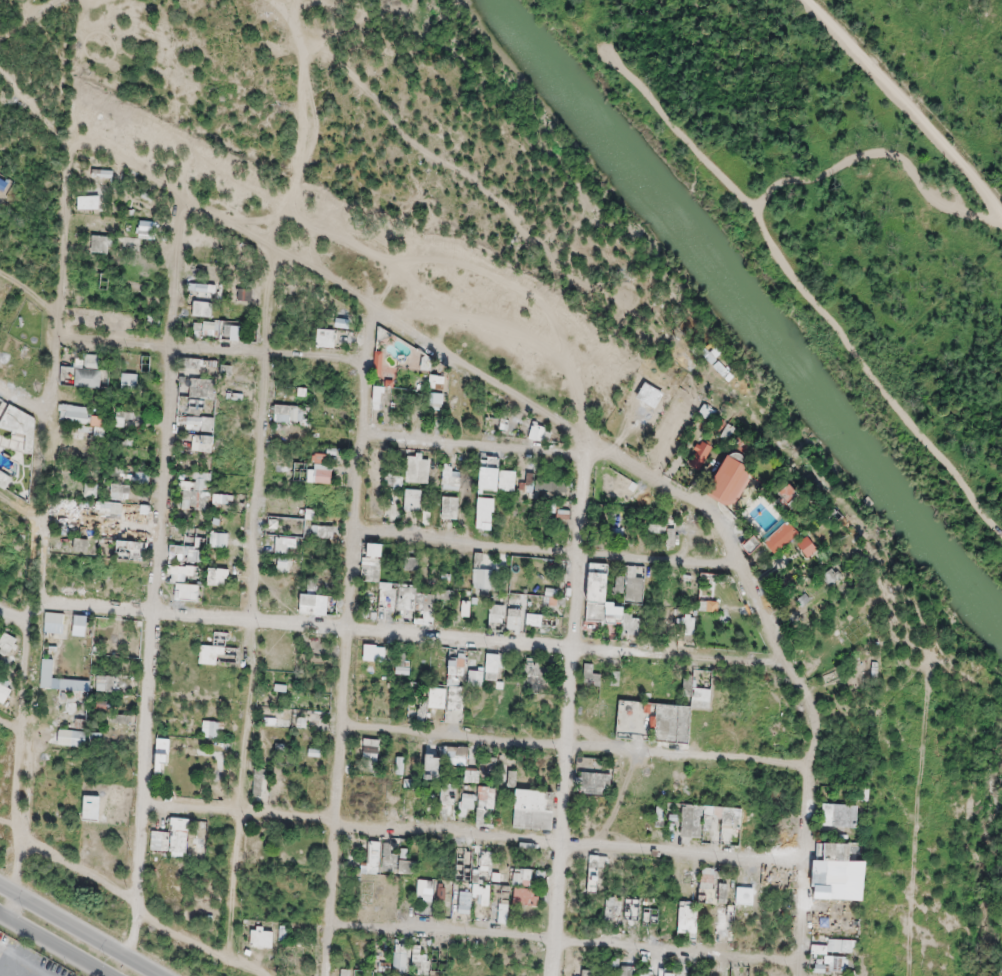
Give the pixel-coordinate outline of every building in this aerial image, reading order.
[(217,400),(217,379),(192,379),(192,400),(217,400)] [(276,420),(303,420),(303,403),(276,403),(276,420)] [(77,414),(77,421),(90,421),(90,407),(81,407),(81,414),(77,414)] [(313,482),(333,482),(333,452),(313,452),(313,482)] [(431,454),(408,455),(409,483),(431,482),(431,454)] [(336,524),(316,524),(316,537),(336,537),(336,524)] [(365,555),(365,582),(382,582),(382,541),(371,541),(371,555),(365,555)] [(591,598),(610,598),(610,568),(591,568),(591,598)] [(641,599),(641,589),(632,589),(632,599),(641,599)] [(319,590),(303,590),(302,613),(318,614),(319,590)] [(492,625),(506,625),(506,603),(492,603),(492,625)] [(513,609),(508,626),(520,629),(525,612),(513,609)] [(664,739),(664,729),(676,729),(676,702),(620,701),(620,739),(664,739)] [(169,738),(158,738),(157,771),(168,771),(169,738)] [(555,789),(518,787),(516,826),(535,827),(536,810),(554,811),(555,789)] [(187,830),(154,830),(154,851),(187,851),(187,830)] [(475,883),(506,883),(505,863),(499,863),(499,850),(482,850),(482,869),(475,869),(475,883)] [(533,870),(515,869),(514,885),(533,886),(533,870)]
